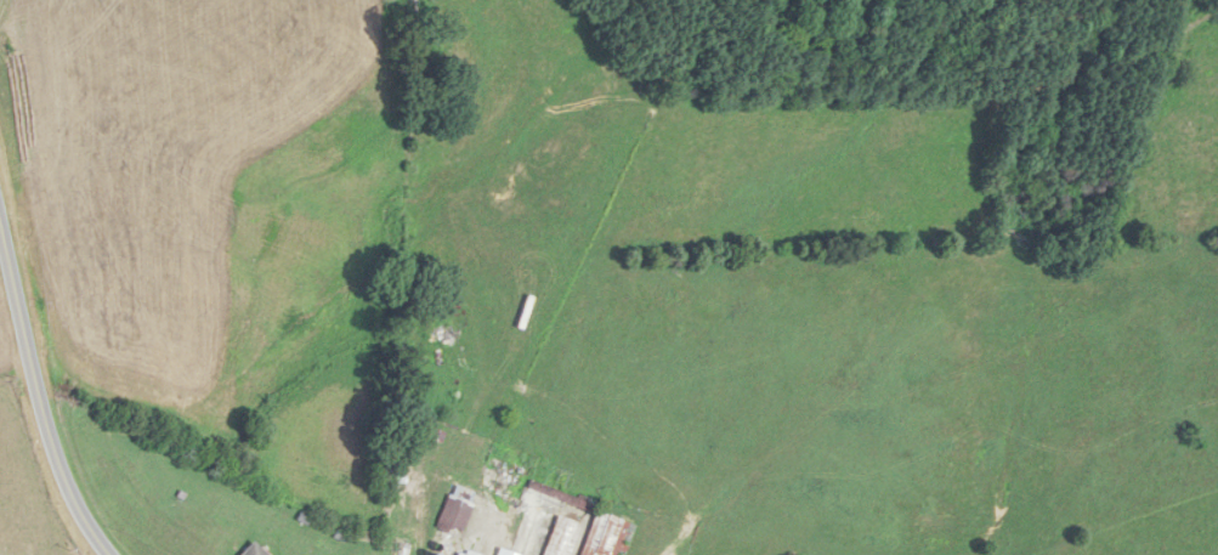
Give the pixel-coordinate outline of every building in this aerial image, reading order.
[(437,530),(461,539),(477,494),(453,485),(437,530)] [(633,524),(595,511),(580,554),(623,554),(633,524)] [(578,524),(556,517),(544,554),(569,554),(578,524)] [(258,542),(246,554),(272,554),(258,542)]
